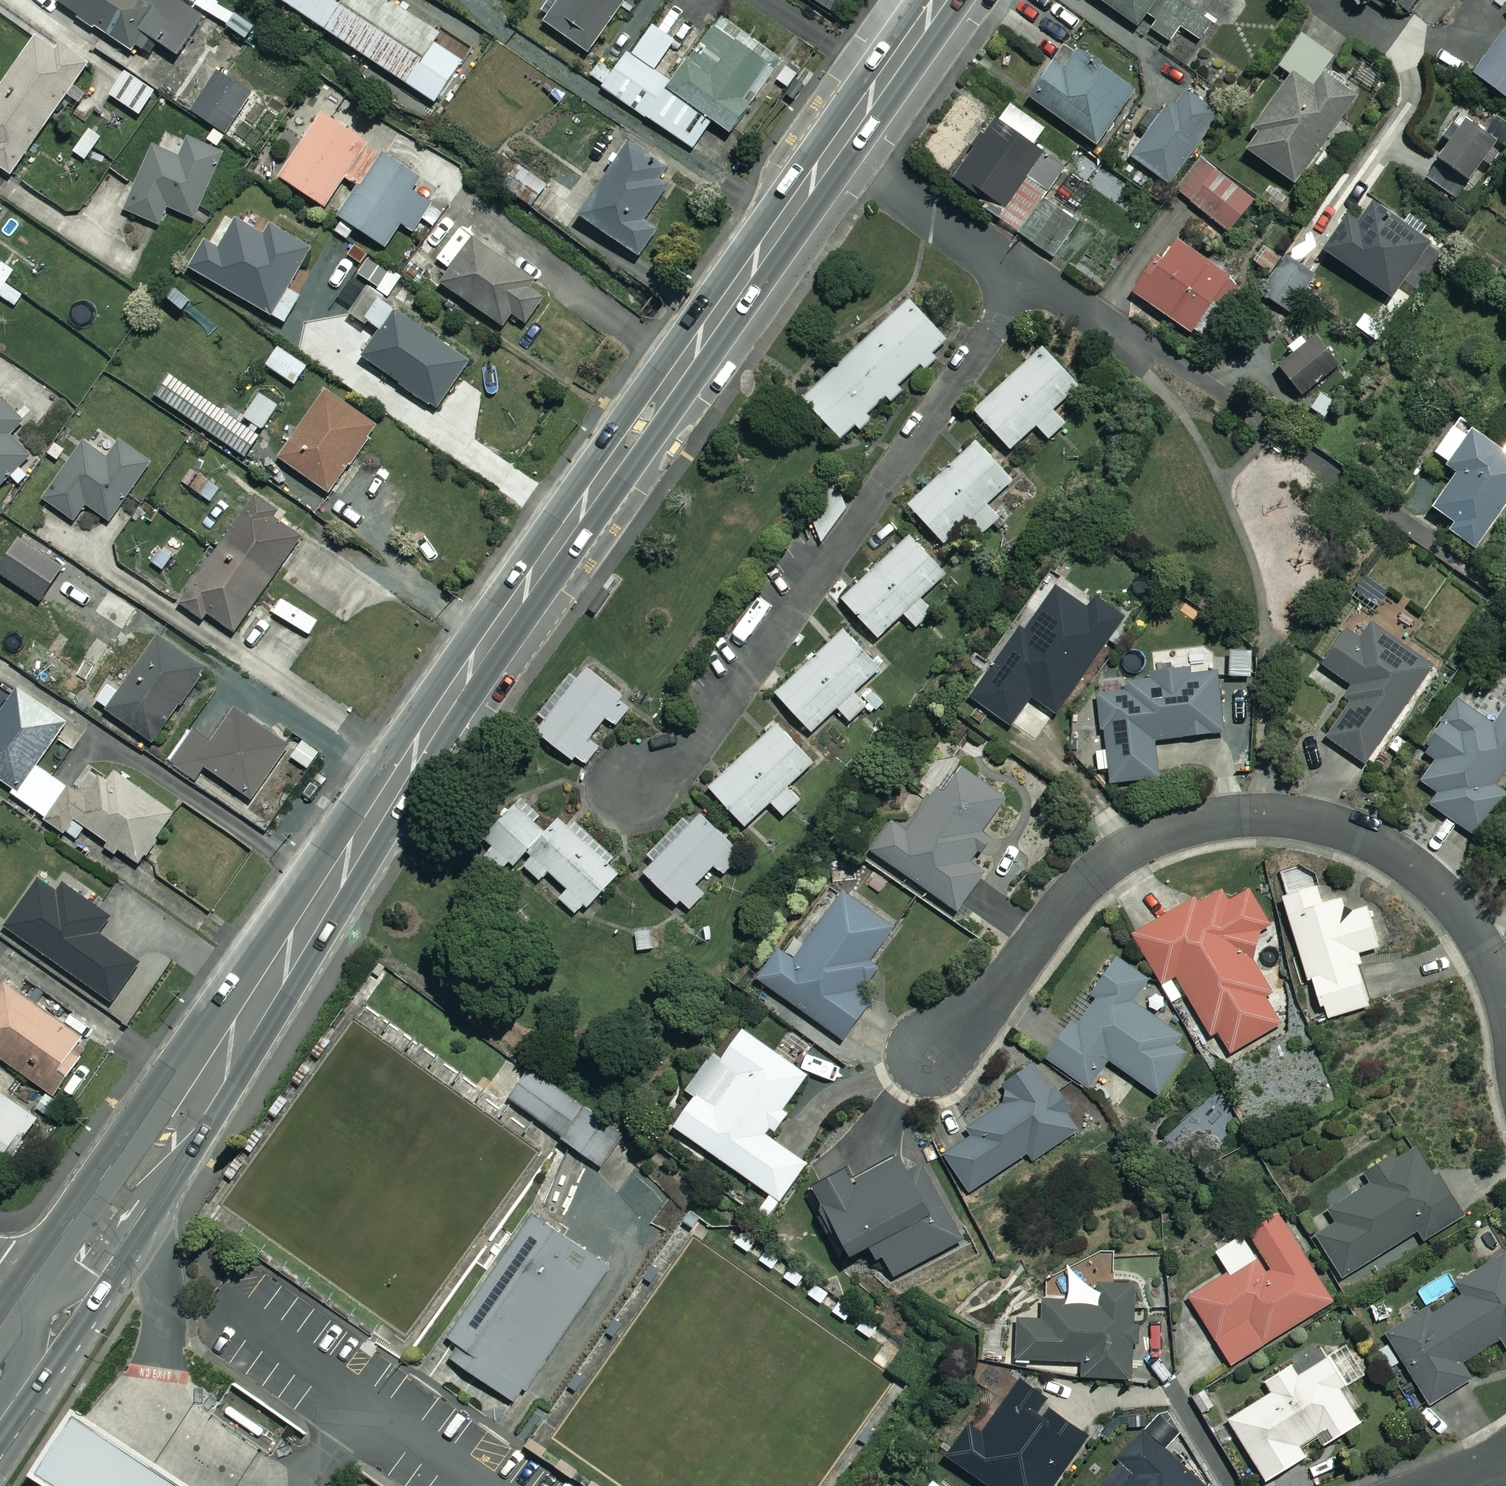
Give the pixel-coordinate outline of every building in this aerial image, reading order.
[(134,44),(147,52),(156,39),(177,53),(202,15),(180,0),(60,0),(58,2),(131,49),(134,44)] [(210,13),(247,39),(257,25),(222,0),(219,0),(210,13)] [(401,0),(284,0),(436,103),(464,61),(433,41),(442,28),(401,0)] [(547,23),(587,51),(623,0),(563,0),(547,23)] [(833,11),(840,0),(816,0),(833,11)] [(1139,27),(1149,12),(1157,18),(1151,27),(1171,42),(1182,28),(1206,45),(1222,23),(1230,29),(1249,2),(1246,0),(1102,0),(1139,27)] [(1408,10),(1415,0),(1394,0),(1408,10)] [(714,122),(728,133),(783,58),(725,15),(670,90),(714,122)] [(670,90),(667,87),(672,82),(658,72),(681,42),(657,24),(636,53),(630,48),(613,71),(600,62),(591,75),(693,150),(714,122),(670,90)] [(1475,74),(1505,96),(1505,31),(1475,74)] [(0,92),(0,164),(12,173),(88,66),(42,33),(0,92)] [(1293,75),(1255,128),(1261,132),(1248,150),(1296,184),(1359,96),(1324,72),(1335,57),(1302,34),(1280,65),(1293,75)] [(1136,87),(1071,41),(1031,97),(1096,144),(1136,87)] [(156,92),(126,72),(111,95),(142,115),(156,92)] [(253,95),(218,72),(193,111),(228,134),(253,95)] [(1158,117),(1149,110),(1136,129),(1146,135),(1129,160),(1168,186),(1218,111),(1180,85),(1158,117)] [(1047,129),(1013,103),(956,178),(1055,253),(1077,224),(1044,199),(1067,168),(1036,144),(1047,129)] [(361,185),(383,152),(324,112),(281,176),(326,207),(347,176),(361,185)] [(1458,200),(1499,142),(1457,113),(1441,136),(1449,142),(1424,177),(1458,200)] [(104,136),(92,127),(73,151),(85,160),(104,136)] [(219,149),(190,134),(187,141),(163,129),(124,208),(162,227),(188,174),(203,182),(219,149)] [(678,178),(630,145),(581,215),(641,257),(661,227),(650,219),(678,178)] [(343,218),(335,231),(348,240),(356,227),(387,247),(403,224),(418,234),(438,204),(414,189),(422,178),(383,152),(361,185),(340,216),(343,218)] [(1257,203),(1202,159),(1177,189),(1232,234),(1257,203)] [(549,185),(521,165),(505,188),(533,207),(549,185)] [(549,185),(533,207),(563,229),(578,209),(567,202),(572,195),(552,181),(549,185)] [(1391,297),(1398,287),(1413,297),(1444,251),(1422,236),(1428,226),(1409,213),(1402,223),(1362,195),(1325,251),(1391,297)] [(261,223),(240,211),(219,248),(204,240),(189,267),(286,323),(313,275),(299,267),(314,242),(278,221),(270,236),(258,229),(261,223)] [(550,290),(475,237),(444,283),(496,319),(504,308),(527,324),(550,290)] [(1233,278),(1178,237),(1136,293),(1192,334),(1233,278)] [(1291,253),(1287,258),(1265,242),(1251,260),(1273,277),(1262,292),(1290,312),(1319,274),(1291,253)] [(18,273),(5,263),(0,270),(0,295),(15,306),(23,295),(9,285),(18,273)] [(365,326),(370,318),(384,329),(364,355),(435,409),(471,361),(372,285),(350,314),(365,326)] [(900,384),(921,364),(926,369),(939,357),(934,351),(947,338),(909,298),(874,332),(878,335),(808,403),(844,439),(857,426),(862,431),(875,419),(870,414),(887,397),(892,402),(905,390),(900,384)] [(1288,347),(1294,354),(1280,366),(1304,394),(1339,365),(1316,337),(1309,343),(1303,335),(1288,347)] [(975,410),(1012,449),(1031,431),(1044,445),(1068,423),(1054,409),(1080,385),(1044,346),(975,410)] [(309,365),(280,347),(268,367),(297,384),(309,365)] [(260,436),(172,375),(158,395),(246,457),(260,436)] [(378,426),(329,390),(280,456),(329,493),(378,426)] [(280,405),(260,393),(245,417),(264,429),(280,405)] [(0,396),(0,487),(32,455),(11,434),(24,420),(0,396)] [(1455,424),(1434,454),(1458,471),(1433,506),(1455,522),(1450,529),(1475,547),(1505,503),(1505,442),(1503,446),(1478,429),(1473,437),(1455,424)] [(120,445),(98,428),(44,498),(73,520),(86,503),(108,519),(153,461),(125,439),(120,445)] [(1026,493),(978,441),(909,504),(945,543),(971,519),(983,532),(1026,493)] [(809,499),(823,542),(851,508),(833,469),(809,499)] [(258,491),(249,504),(235,495),(218,520),(232,530),(182,602),(208,619),(210,617),(235,633),(302,534),(277,517),(284,508),(258,491)] [(871,563),(876,568),(843,599),(879,637),(904,613),(918,627),(935,611),(922,596),(947,573),(911,535),(889,556),(885,551),(871,563)] [(22,537),(0,568),(0,573),(42,602),(66,567),(22,537)] [(1384,596),(1365,581),(1353,596),(1372,611),(1384,596)] [(1086,609),(1057,586),(971,696),(1009,726),(1031,697),(1052,713),(1126,618),(1097,595),(1086,609)] [(1432,663),(1372,623),(1360,642),(1344,632),(1322,665),(1358,689),(1326,737),(1366,764),(1432,663)] [(812,730),(837,707),(851,722),(870,704),(856,689),(884,663),(848,625),(777,693),(812,730)] [(206,669),(156,636),(122,688),(109,680),(95,701),(158,742),(206,669)] [(538,715),(546,721),(538,732),(574,760),(578,756),(589,764),(604,743),(593,735),(607,717),(618,725),(631,708),(621,700),(624,695),(587,667),(579,678),(571,672),(538,715)] [(1216,668),(1127,679),(1128,690),(1099,694),(1106,749),(1097,750),(1099,770),(1110,769),(1112,783),(1159,777),(1155,740),(1224,732),(1216,668)] [(16,787),(11,794),(46,818),(67,786),(40,768),(59,739),(74,749),(85,733),(18,687),(13,695),(0,687),(0,776),(16,787)] [(289,744),(221,696),(174,762),(197,779),(206,766),(251,798),(289,744)] [(1459,699),(1424,750),(1437,758),(1422,780),(1439,792),(1431,804),(1477,836),(1505,794),(1495,787),(1505,771),(1505,707),(1494,724),(1459,699)] [(814,763),(779,724),(710,787),(746,825),(772,801),(785,815),(802,799),(790,785),(814,763)] [(324,752),(308,740),(293,759),(309,771),(324,752)] [(67,786),(46,818),(79,841),(88,828),(107,841),(105,845),(120,855),(123,850),(142,863),(176,813),(90,754),(67,786)] [(1007,798),(958,763),(910,831),(894,820),(873,850),(958,909),(985,871),(966,857),(1007,798)] [(615,858),(564,814),(549,831),(538,822),(543,816),(522,799),(505,818),(514,825),(488,855),(511,875),(522,863),(542,880),(550,871),(569,888),(560,898),(577,913),(584,905),(589,909),(619,874),(609,865),(615,858)] [(734,849),(736,846),(695,806),(649,854),(656,861),(645,873),(679,904),(683,900),(692,908),(707,892),(698,884),(715,865),(725,875),(742,857),(734,849)] [(61,894),(41,880),(6,928),(110,1003),(139,962),(98,932),(110,916),(67,885),(61,894)] [(1363,964),(1359,952),(1380,946),(1367,907),(1346,913),(1341,898),(1323,904),(1317,885),(1284,895),(1310,980),(1314,979),(1326,1019),(1370,1005),(1358,965),(1363,964)] [(1273,930),(1250,888),(1228,900),(1221,886),(1135,933),(1164,984),(1178,976),(1211,1035),(1219,1031),(1231,1053),(1281,1026),(1265,997),(1271,993),(1245,945),(1273,930)] [(878,960),(874,957),(896,926),(846,889),(793,961),(779,950),(759,977),(843,1039),(867,1005),(852,995),(878,960)] [(653,924),(634,926),(637,951),(655,950),(653,924)] [(1182,1042),(1187,1035),(1141,1003),(1157,979),(1120,954),(1049,1060),(1093,1090),(1113,1061),(1163,1095),(1194,1050),(1182,1042)] [(6,982),(0,991),(0,1054),(56,1094),(92,1043),(6,982)] [(766,1134),(770,1128),(776,1132),(789,1113),(784,1109),(808,1075),(744,1030),(721,1062),(739,1074),(717,1106),(699,1093),(675,1126),(781,1201),(807,1163),(766,1134)] [(841,1068),(814,1046),(804,1059),(830,1081),(841,1068)] [(967,1125),(974,1137),(946,1155),(969,1191),(1028,1154),(1032,1160),(1083,1128),(1039,1059),(1000,1083),(1009,1098),(967,1125)] [(0,1064),(0,1085),(10,1071),(0,1064)] [(625,1136),(533,1067),(510,1097),(602,1166),(625,1136)] [(20,1133),(26,1137),(40,1117),(0,1089),(0,1162),(20,1133)] [(1464,1216),(1418,1144),(1366,1177),(1371,1184),(1330,1210),(1337,1222),(1317,1235),(1344,1277),(1417,1230),(1425,1242),(1464,1216)] [(964,1237),(911,1150),(857,1183),(847,1168),(815,1188),(854,1253),(873,1242),(895,1279),(964,1237)] [(622,1268),(545,1209),(447,1337),(524,1396),(622,1268)] [(1333,1302),(1279,1213),(1216,1251),(1229,1272),(1190,1296),(1231,1364),(1333,1302)] [(1505,1254),(1458,1283),(1462,1290),(1389,1335),(1431,1405),(1472,1379),(1462,1362),(1502,1338),(1505,1345),(1505,1256),(1505,1254)] [(1041,1320),(1018,1318),(1015,1364),(1031,1365),(1032,1359),(1083,1362),(1082,1376),(1131,1379),(1138,1283),(1106,1280),(1104,1307),(1042,1303),(1041,1320)] [(1348,1382),(1332,1356),(1300,1375),(1293,1364),(1266,1381),(1273,1392),(1229,1418),(1267,1481),(1307,1457),(1300,1446),(1318,1435),(1324,1445),(1362,1423),(1340,1387),(1348,1382)] [(1021,1379),(983,1432),(971,1423),(949,1455),(992,1485),(1052,1485),(1088,1435),(1044,1403),(1048,1398),(1021,1379)] [(75,1405),(32,1471),(54,1485),(198,1485),(75,1405)] [(1144,1431),(1118,1461),(1134,1476),(1126,1485),(1207,1485),(1144,1431)]
